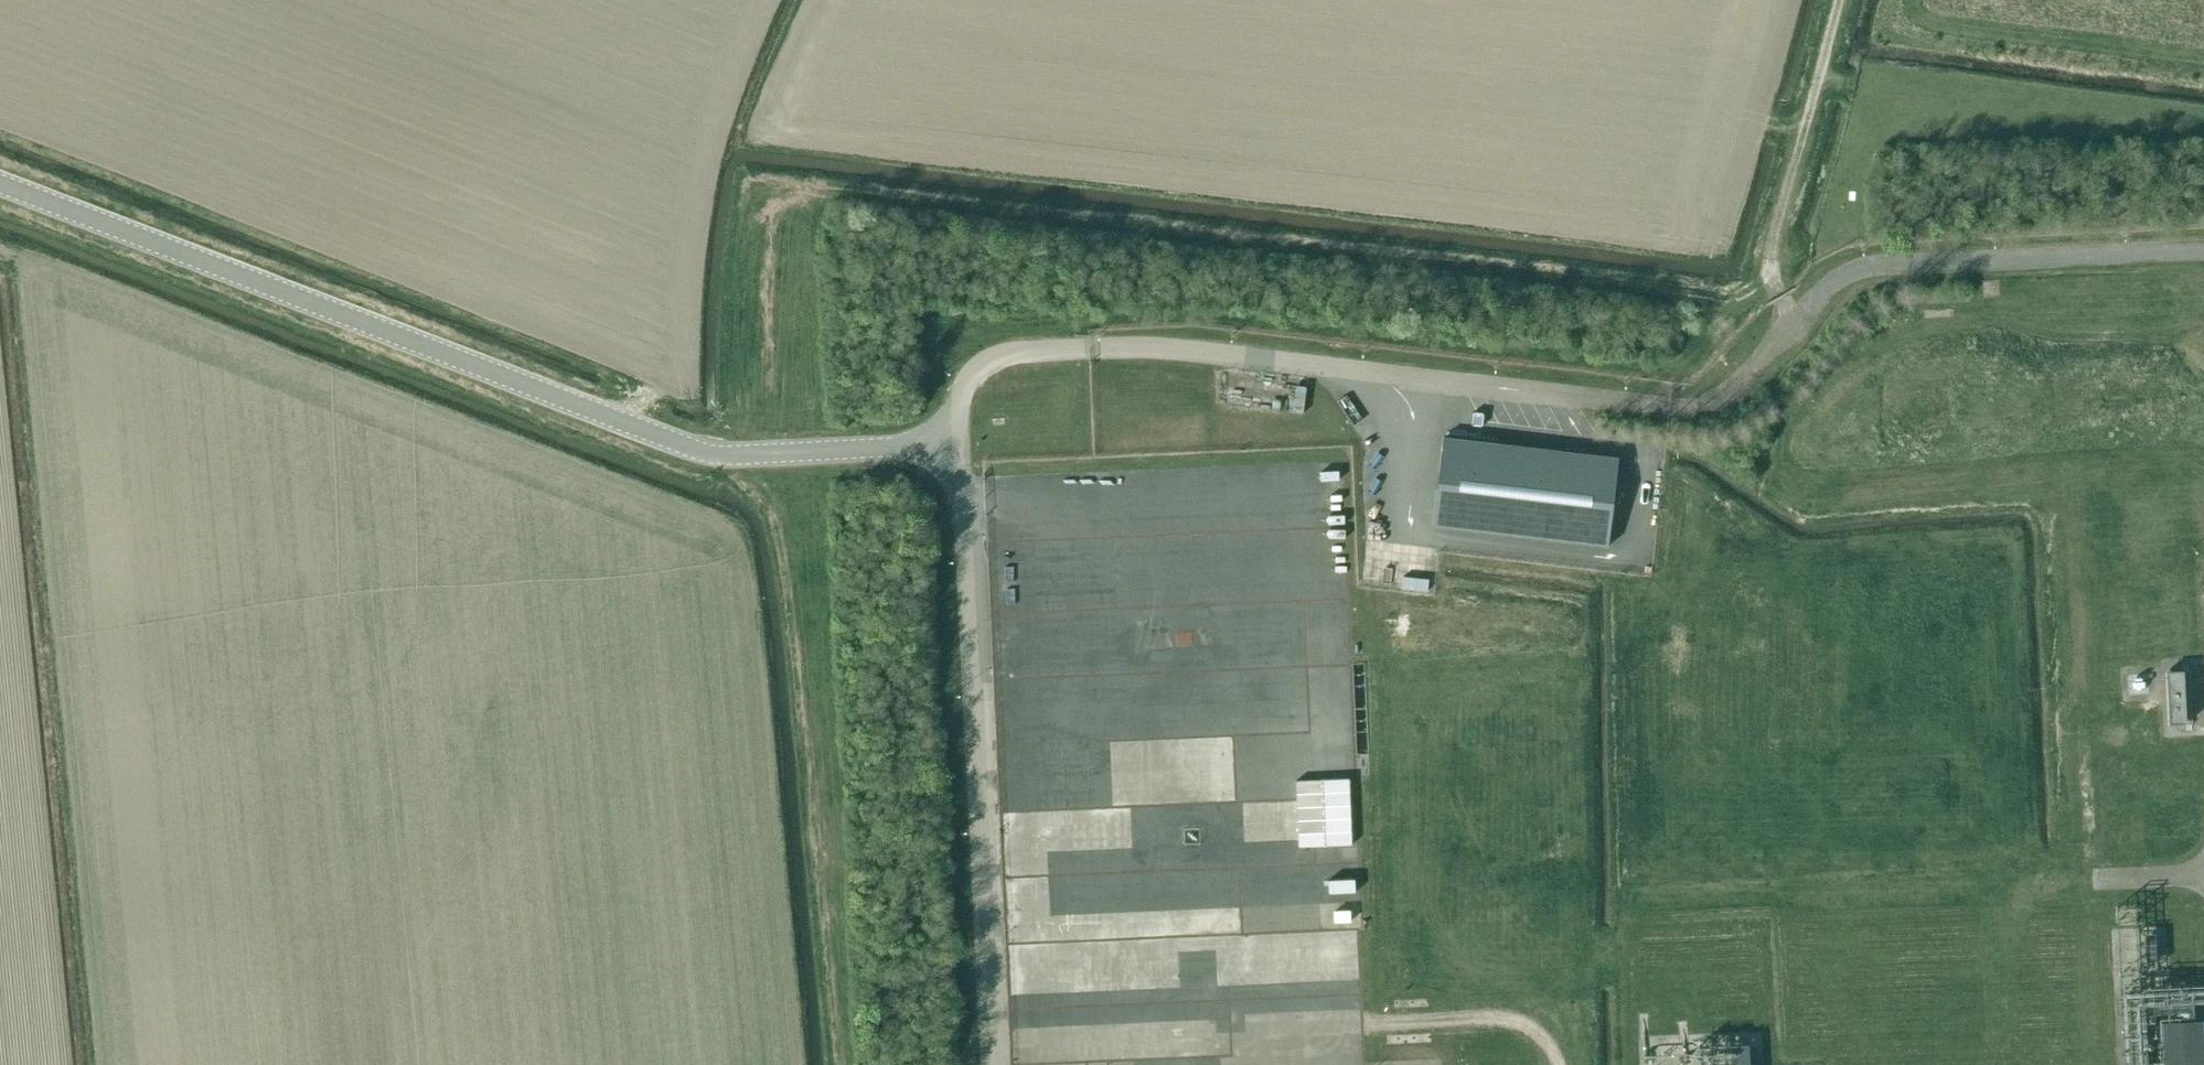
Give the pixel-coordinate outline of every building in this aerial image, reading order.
[(1443,437),(1433,525),(1608,545),(1618,458),(1443,437)] [(1352,726),(1347,619),(1293,621),(1298,728),(1352,726)] [(2168,725),(2186,724),(2183,671),(2165,672),(2168,725)] [(1358,740),(1331,741),(1333,797),(1360,796),(1358,740)] [(1323,829),(1330,988),(1357,987),(1350,828),(1323,829)] [(2202,1019),(2161,1021),(2163,1064),(2203,1064),(2203,1057),(2202,1019)] [(1753,1032),(1703,1034),(1705,1064),(1709,1064),(1732,1064),(1754,1064),(1753,1032)]
